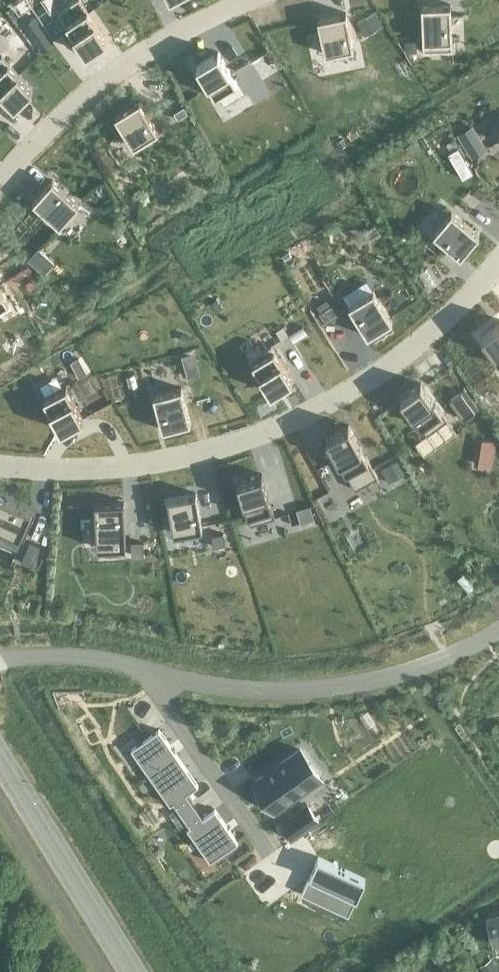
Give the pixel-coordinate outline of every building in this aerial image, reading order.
[(58,11),(86,53),(107,38),(81,0),(75,0),(58,11)] [(451,4),(422,5),(424,51),(453,49),(451,4)] [(318,18),(325,53),(354,47),(346,12),(318,18)] [(375,12),(358,22),(366,34),(382,24),(375,12)] [(33,17),(23,24),(39,47),(48,41),(33,17)] [(408,36),(402,40),(406,47),(413,43),(408,36)] [(197,65),(215,95),(237,82),(218,51),(197,65)] [(0,56),(0,90),(15,105),(33,87),(2,55),(0,56)] [(115,115),(134,146),(159,131),(140,100),(115,115)] [(183,106),(173,112),(177,119),(187,112),(183,106)] [(475,129),(462,137),(474,155),(487,147),(475,129)] [(468,159),(454,167),(466,186),(479,178),(468,159)] [(52,179),(33,201),(60,225),(79,203),(52,179)] [(479,187),(474,193),(480,199),(486,193),(479,187)] [(452,211),(433,233),(461,256),(479,234),(452,211)] [(37,250),(25,258),(35,275),(47,267),(37,250)] [(25,269),(19,273),(22,278),(28,273),(25,269)] [(13,276),(7,281),(10,285),(16,281),(13,276)] [(9,300),(0,286),(0,307),(9,300)] [(349,305),(368,335),(392,320),(374,290),(349,305)] [(333,305),(319,313),(326,323),(339,315),(333,305)] [(482,335),(498,358),(498,322),(482,335)] [(303,326),(290,335),(294,341),(307,333),(303,326)] [(283,327),(276,331),(281,339),(288,335),(283,327)] [(182,333),(179,338),(188,342),(190,336),(182,333)] [(272,344),(250,358),(271,392),(293,379),(272,344)] [(449,354),(444,357),(451,366),(455,362),(449,354)] [(82,357),(72,363),(80,378),(90,372),(82,357)] [(200,373),(196,357),(184,361),(188,377),(200,373)] [(400,397),(427,434),(448,419),(421,382),(400,397)] [(66,386),(44,398),(61,430),(84,417),(66,386)] [(154,395),(163,429),(191,422),(182,387),(154,395)] [(461,392),(450,399),(464,418),(474,411),(461,392)] [(326,437),(355,489),(378,476),(349,424),(326,437)] [(397,461),(387,466),(394,479),(404,473),(397,461)] [(250,524),(275,516),(262,473),(238,480),(250,524)] [(168,497),(174,533),(202,528),(196,493),(168,497)] [(36,512),(0,497),(0,529),(24,539),(36,512)] [(97,547),(126,546),(124,501),(95,502),(97,547)] [(310,507),(298,511),(301,522),(313,519),(310,507)] [(223,533),(212,535),(214,547),(225,545),(223,533)] [(22,561),(32,566),(41,546),(30,541),(22,561)] [(143,542),(133,543),(133,556),(143,556),(143,542)] [(131,748),(170,804),(174,802),(187,793),(198,784),(159,729),(131,748)] [(300,749),(256,780),(263,790),(264,789),(270,797),(269,798),(276,808),(320,777),(300,749)] [(187,793),(174,802),(182,814),(195,804),(187,793)] [(195,804),(182,814),(190,825),(203,816),(195,804)] [(308,805),(275,828),(287,844),(319,821),(308,805)] [(190,825),(187,828),(210,861),(238,841),(215,808),(203,816),(190,825)] [(170,814),(174,819),(181,814),(178,809),(170,814)] [(176,822),(180,827),(187,822),(183,816),(176,822)] [(318,856),(302,893),(349,915),(366,878),(318,856)] [(494,943),(498,942),(498,915),(488,918),(494,943)] [(480,963),(486,971),(498,971),(498,970),(490,957),(480,963)]
